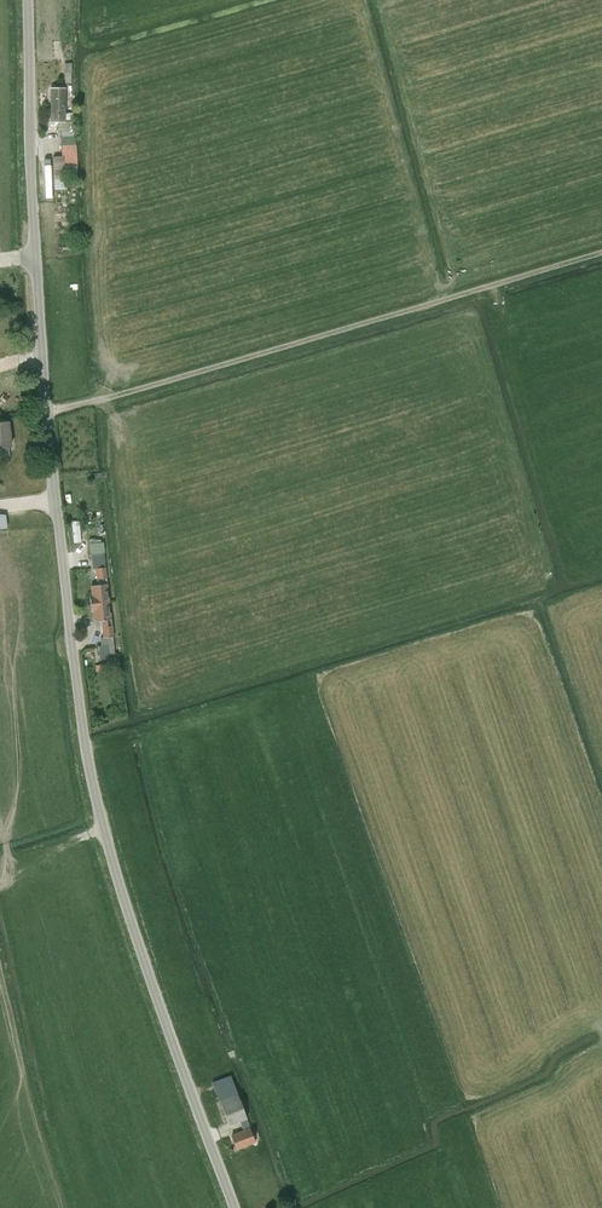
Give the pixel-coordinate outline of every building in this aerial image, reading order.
[(72,82),(71,59),(72,59),(71,46),(61,46),(61,60),(65,60),(65,82),(72,82)] [(73,122),(73,113),(66,114),(66,88),(50,88),(51,122),(58,122),(58,132),(61,132),(62,156),(53,156),(54,179),(54,190),(64,189),(64,179),(65,179),(64,176),(77,176),(75,131),(69,131),(69,129),(76,129),(75,122),(73,122)] [(45,198),(53,198),(53,158),(45,158),(45,198)] [(11,446),(8,422),(0,423),(0,447),(11,446)] [(90,596),(91,603),(109,601),(108,584),(107,579),(107,578),(106,567),(106,566),(107,566),(104,546),(104,543),(102,543),(90,544),(89,544),(90,547),(93,569),(96,569),(97,579),(98,585),(91,586),(92,596),(90,596)] [(115,652),(113,636),(112,625),(111,619),(109,601),(91,603),(92,612),(94,612),(95,621),(101,620),(102,626),(103,632),(103,637),(101,638),(102,646),(98,646),(99,657),(105,657),(105,653),(115,652)] [(250,1129),(250,1128),(231,1076),(212,1083),(227,1124),(239,1119),(243,1131),(232,1135),(237,1149),(255,1142),(250,1129)]
